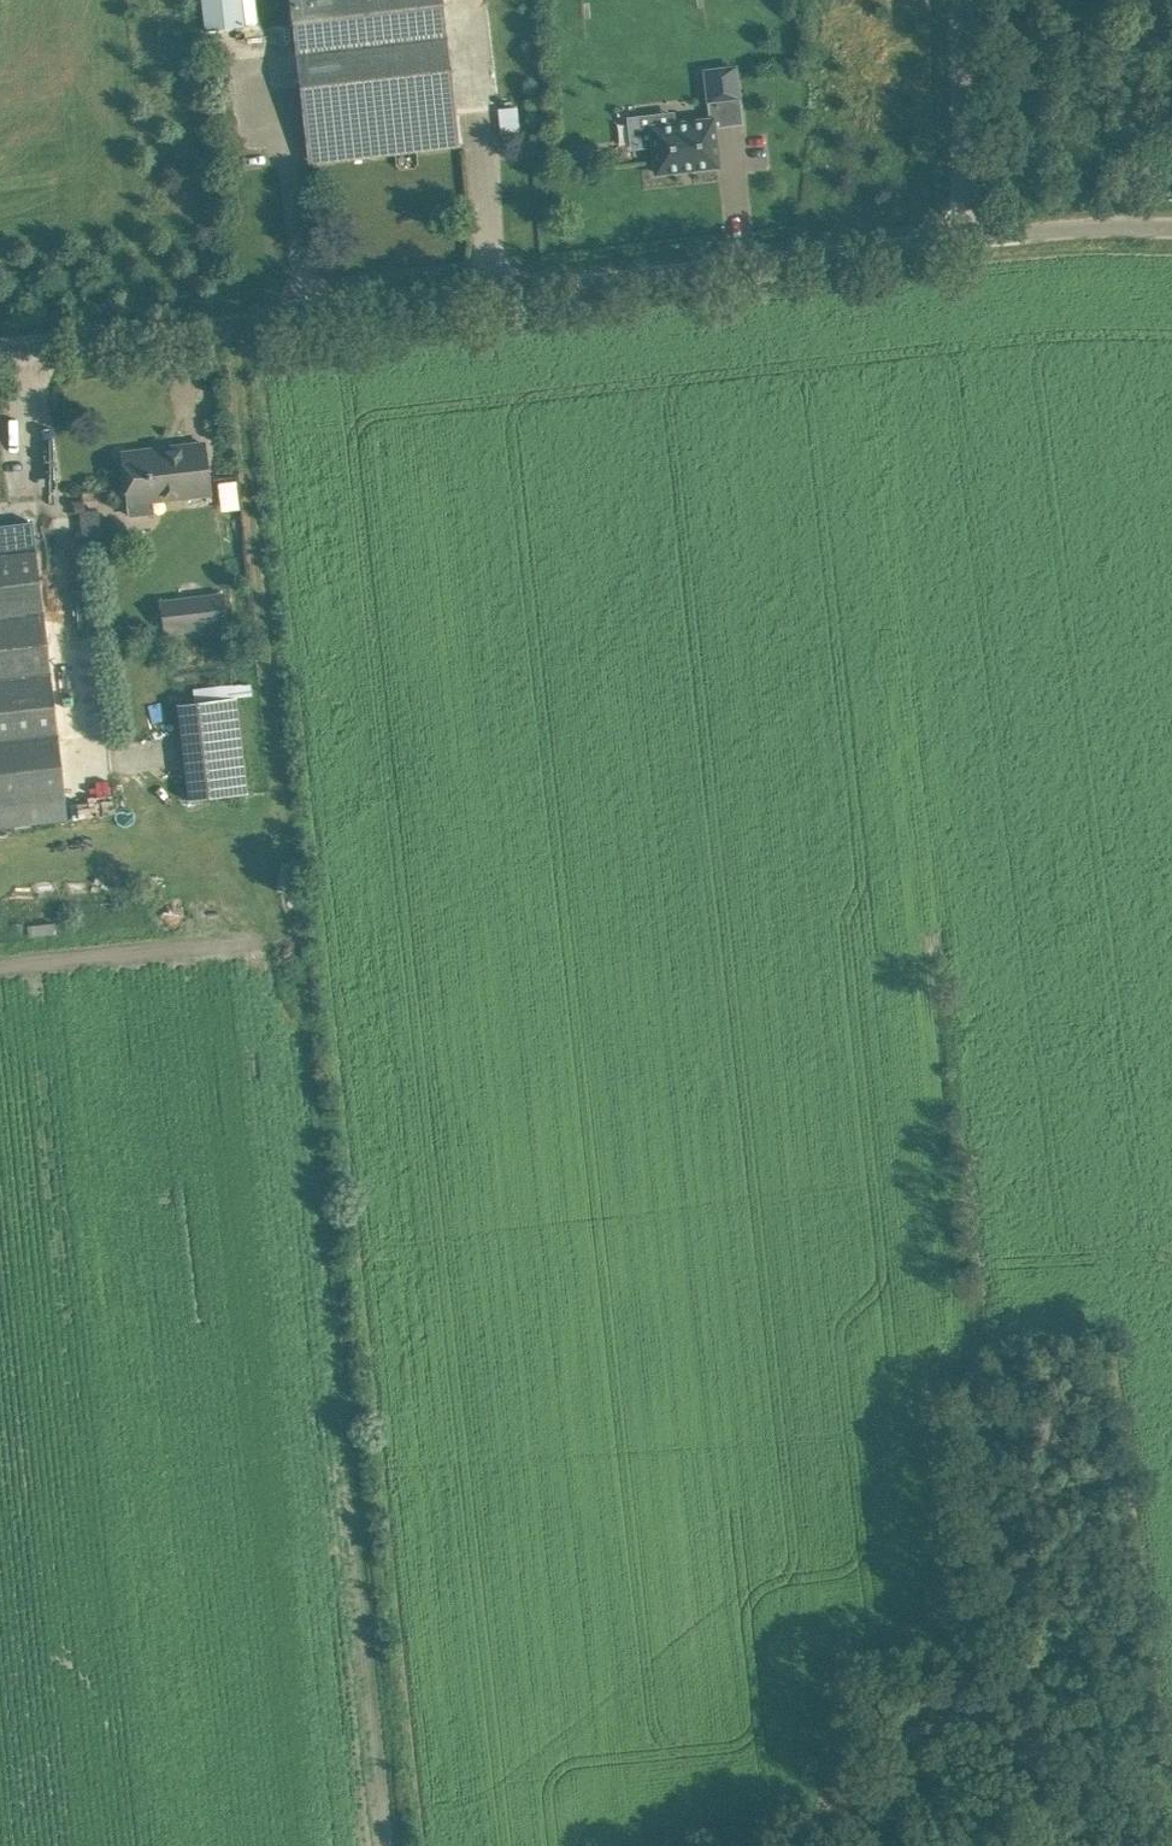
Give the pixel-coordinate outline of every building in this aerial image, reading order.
[(205,31),(244,26),(241,0),(202,0),(205,31)] [(352,138),(353,158),(459,146),(442,0),(289,0),(306,143),(352,138)] [(735,67),(705,70),(708,101),(738,97),(735,67)] [(501,131),(520,130),(519,104),(499,106),(501,131)] [(717,166),(712,120),(651,127),(657,173),(682,170),(682,168),(691,166),(692,169),(717,166)] [(129,517),(155,514),(153,504),(211,496),(204,443),(121,453),(129,517)] [(82,535),(101,534),(98,509),(80,511),(82,535)] [(69,820),(36,550),(0,554),(0,828),(69,820)] [(163,641),(229,632),(224,591),(157,600),(163,641)] [(186,800),(248,793),(237,696),(175,703),(186,800)] [(29,937),(56,933),(55,922),(28,926),(29,937)]
